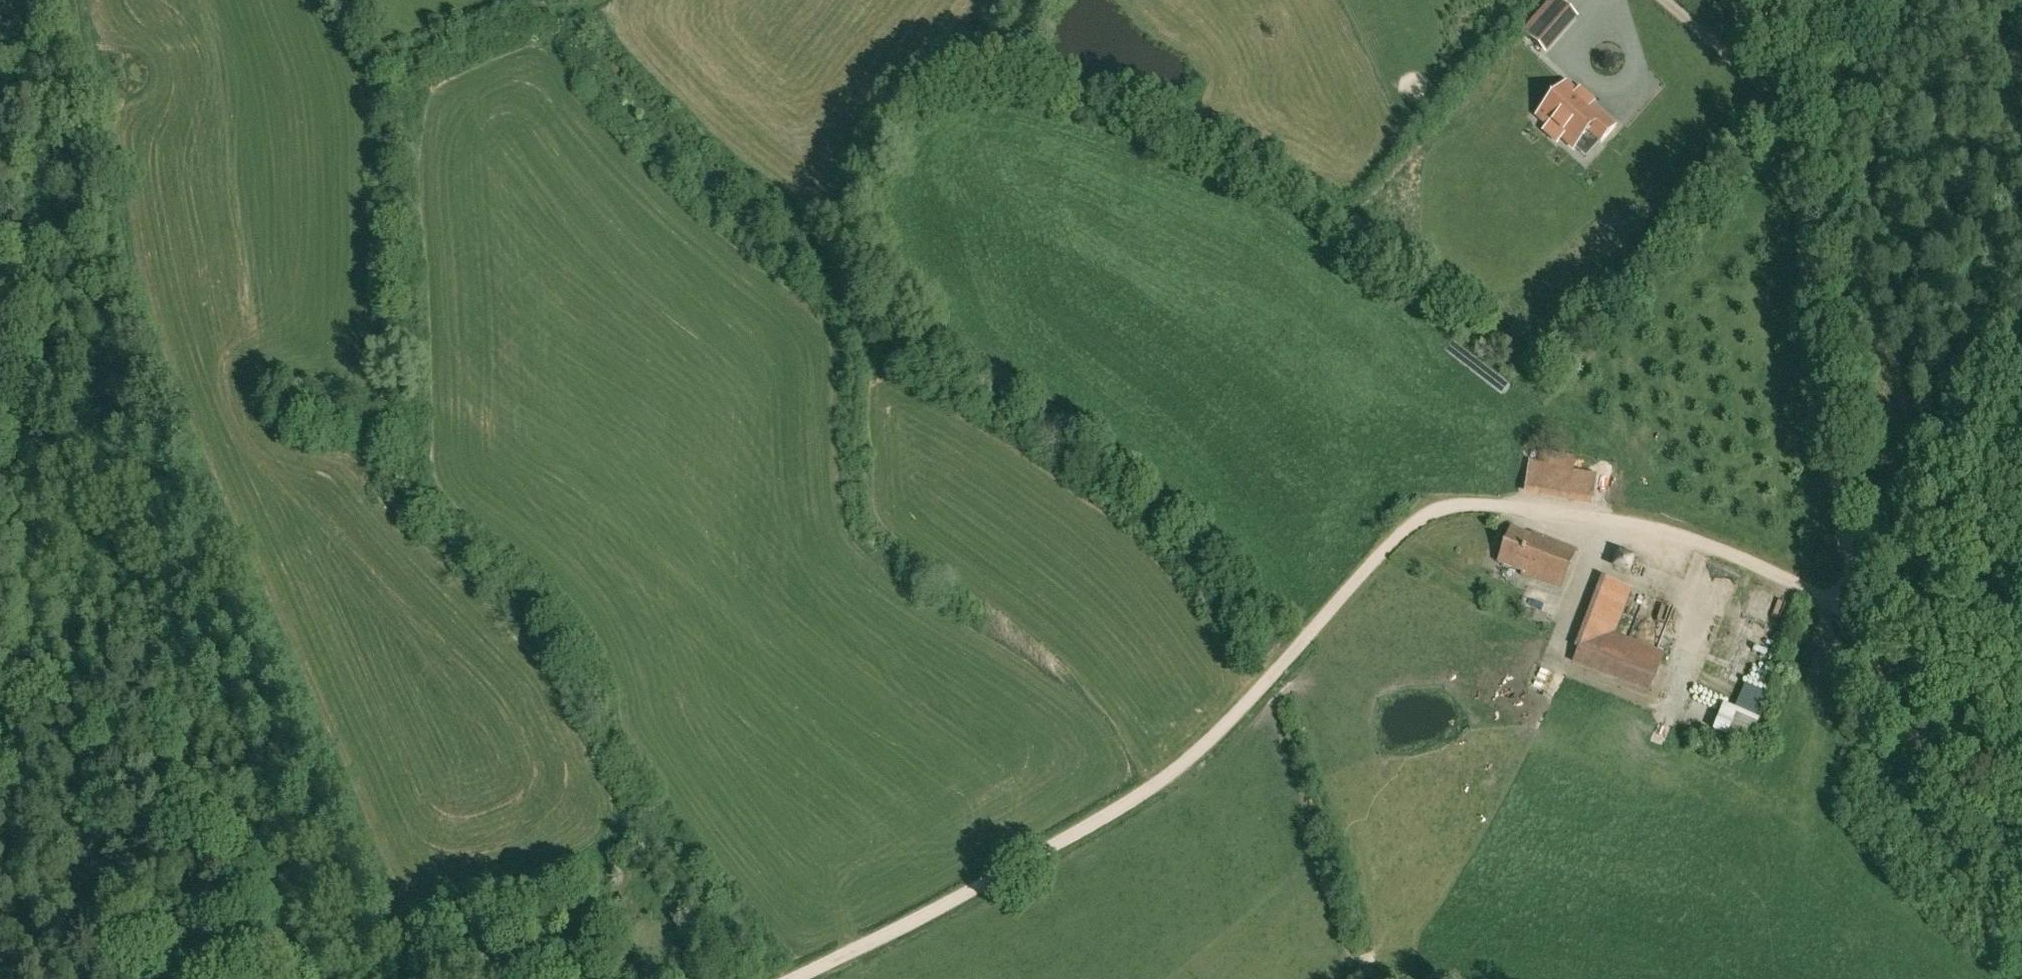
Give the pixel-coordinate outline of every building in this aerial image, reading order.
[(1559,30),(1541,14),(1524,34),(1542,50),(1559,30)] [(1614,127),(1565,84),(1537,116),(1549,128),(1552,124),(1562,134),(1560,137),(1573,149),(1589,131),(1601,142),(1614,127)] [(1596,475),(1572,471),(1567,503),(1591,506),(1596,475)] [(1520,576),(1560,590),(1575,550),(1531,533),(1530,535),(1510,528),(1497,564),(1521,573),(1520,576)] [(1605,581),(1588,626),(1574,663),(1649,693),(1664,656),(1612,635),(1630,590),(1605,581)] [(1744,747),(1756,720),(1717,703),(1705,730),(1744,747)]
